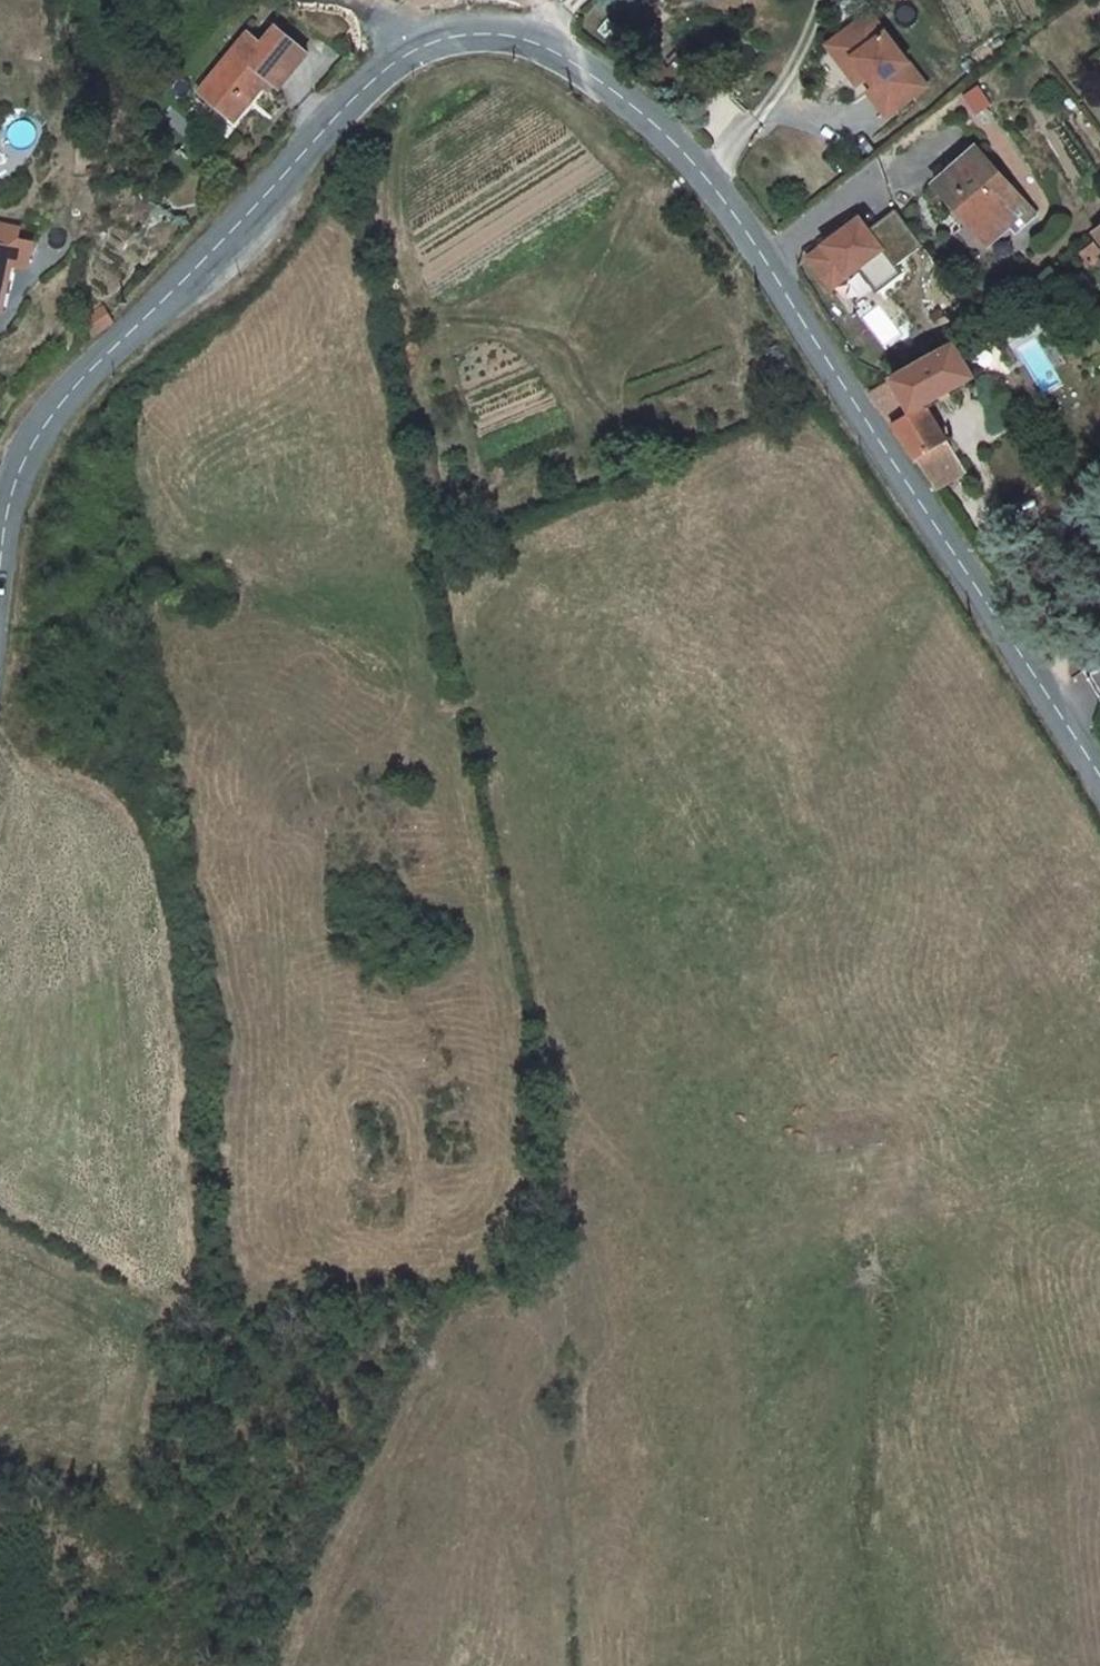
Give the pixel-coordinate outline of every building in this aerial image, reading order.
[(872,8),(844,29),(859,49),(844,60),(858,78),(872,67),(881,79),(869,87),(887,111),(927,82),(872,8)] [(252,34),(200,92),(234,121),(269,81),(280,90),(310,56),(280,29),(265,46),(252,34)] [(844,29),(829,40),(844,60),(859,49),(844,29)] [(977,144),(936,181),(956,205),(967,196),(992,224),(1023,197),(977,144)] [(990,246),(1002,235),(992,224),(967,196),(956,205),(955,206),(990,246)] [(1023,197),(992,224),(1002,235),(1015,223),(1019,228),(1037,212),(1023,197)] [(863,215),(810,255),(832,285),(859,265),(877,290),(903,270),(897,263),(924,242),(897,206),(871,226),(863,215)] [(4,290),(8,264),(24,267),(28,242),(13,240),(14,228),(0,226),(0,290),(4,290)] [(0,290),(0,319),(19,337),(4,290),(0,290)] [(955,343),(870,390),(917,457),(946,439),(924,403),(973,376),(955,343)] [(964,468),(946,439),(917,457),(937,486),(964,468)]
